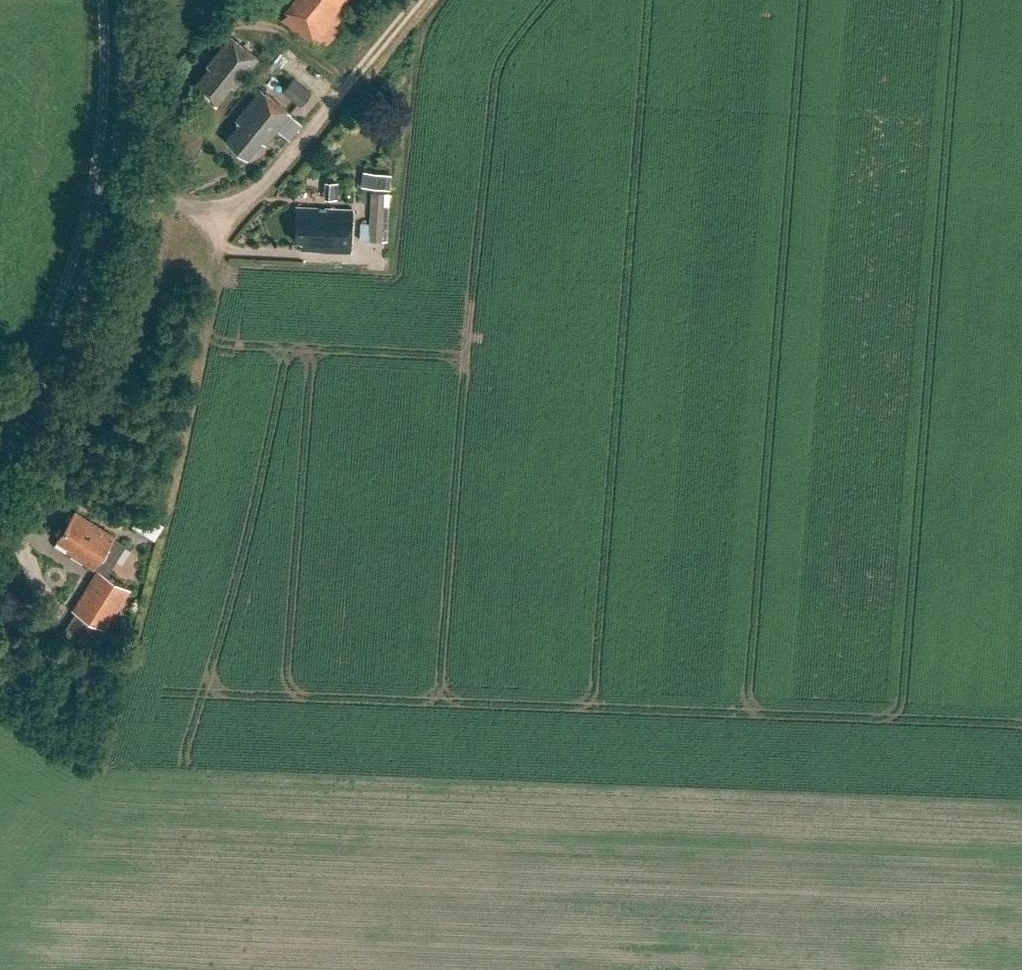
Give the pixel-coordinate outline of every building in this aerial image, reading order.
[(282,19),(322,51),(340,29),(336,26),(357,0),(296,0),(282,19)] [(209,64),(193,84),(215,103),(230,84),(233,86),(257,57),(228,33),(205,61),(209,64)] [(311,92),(292,77),(281,91),(300,106),(311,92)] [(233,121),(238,125),(224,142),(245,159),(259,142),(263,146),(288,116),(257,91),(233,121)] [(390,188),(391,172),(361,169),(360,185),(390,188)] [(337,201),(338,184),(326,184),(325,201),(337,201)] [(389,193),(371,192),(368,240),(387,241),(389,193)] [(295,241),(303,241),(302,250),(350,252),(352,212),(296,210),(295,241)] [(74,548),(71,552),(97,567),(106,551),(117,558),(125,546),(114,538),(115,535),(74,511),(58,538),(74,548)] [(97,569),(71,611),(106,632),(131,591),(97,569)]
